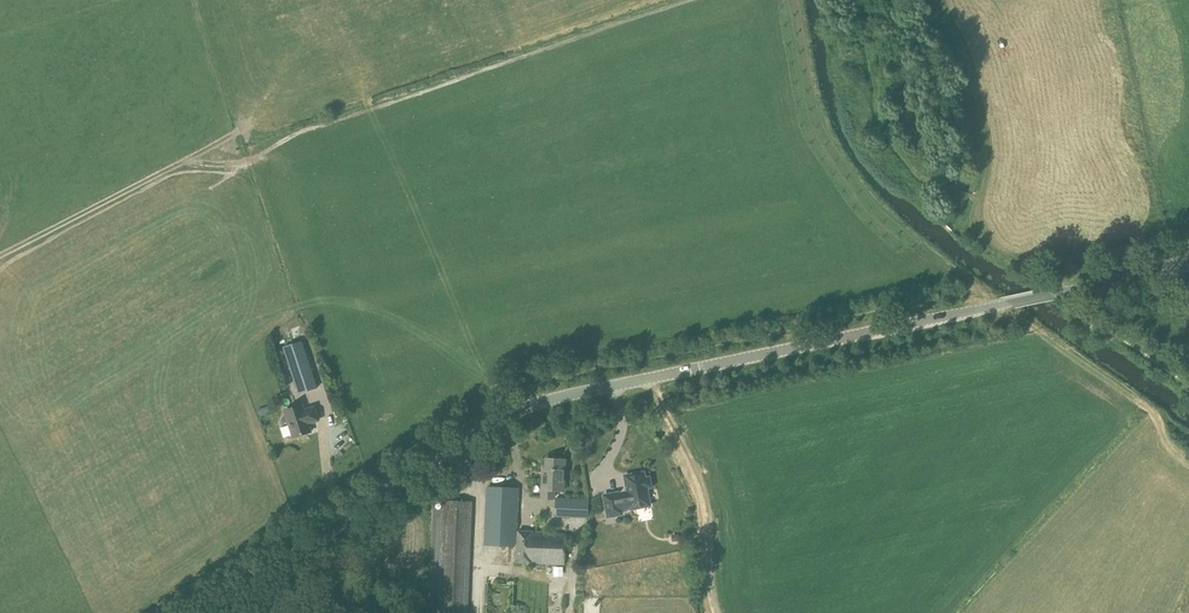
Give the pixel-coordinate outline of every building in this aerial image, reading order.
[(302,341),(290,345),(283,348),(298,394),(318,388),(302,341)] [(289,423),(294,438),(311,432),(308,424),(319,421),(314,407),(304,411),(302,406),(285,411),(286,414),(283,420),(289,423)] [(566,460),(546,459),(545,475),(542,475),(541,498),(554,498),(555,491),(564,491),(566,460)] [(586,472),(589,495),(594,494),(592,471),(586,472)] [(618,493),(604,496),(608,517),(622,515),(622,510),(631,508),(631,509),(641,508),(640,503),(650,501),(647,488),(650,488),(650,485),(650,483),(649,480),(648,478),(645,479),(644,473),(643,473),(641,473),(639,473),(638,473),(635,474),(634,475),(625,476),(627,489),(625,493),(619,494),(618,493)] [(519,489),(489,487),(486,545),(515,547),(516,528),(517,527),(519,489)] [(588,517),(589,500),(556,498),(555,515),(588,517)] [(444,500),(437,500),(431,612),(467,612),(473,501),(444,500)] [(534,531),(517,531),(516,562),(565,565),(567,534),(534,532),(534,531)]
